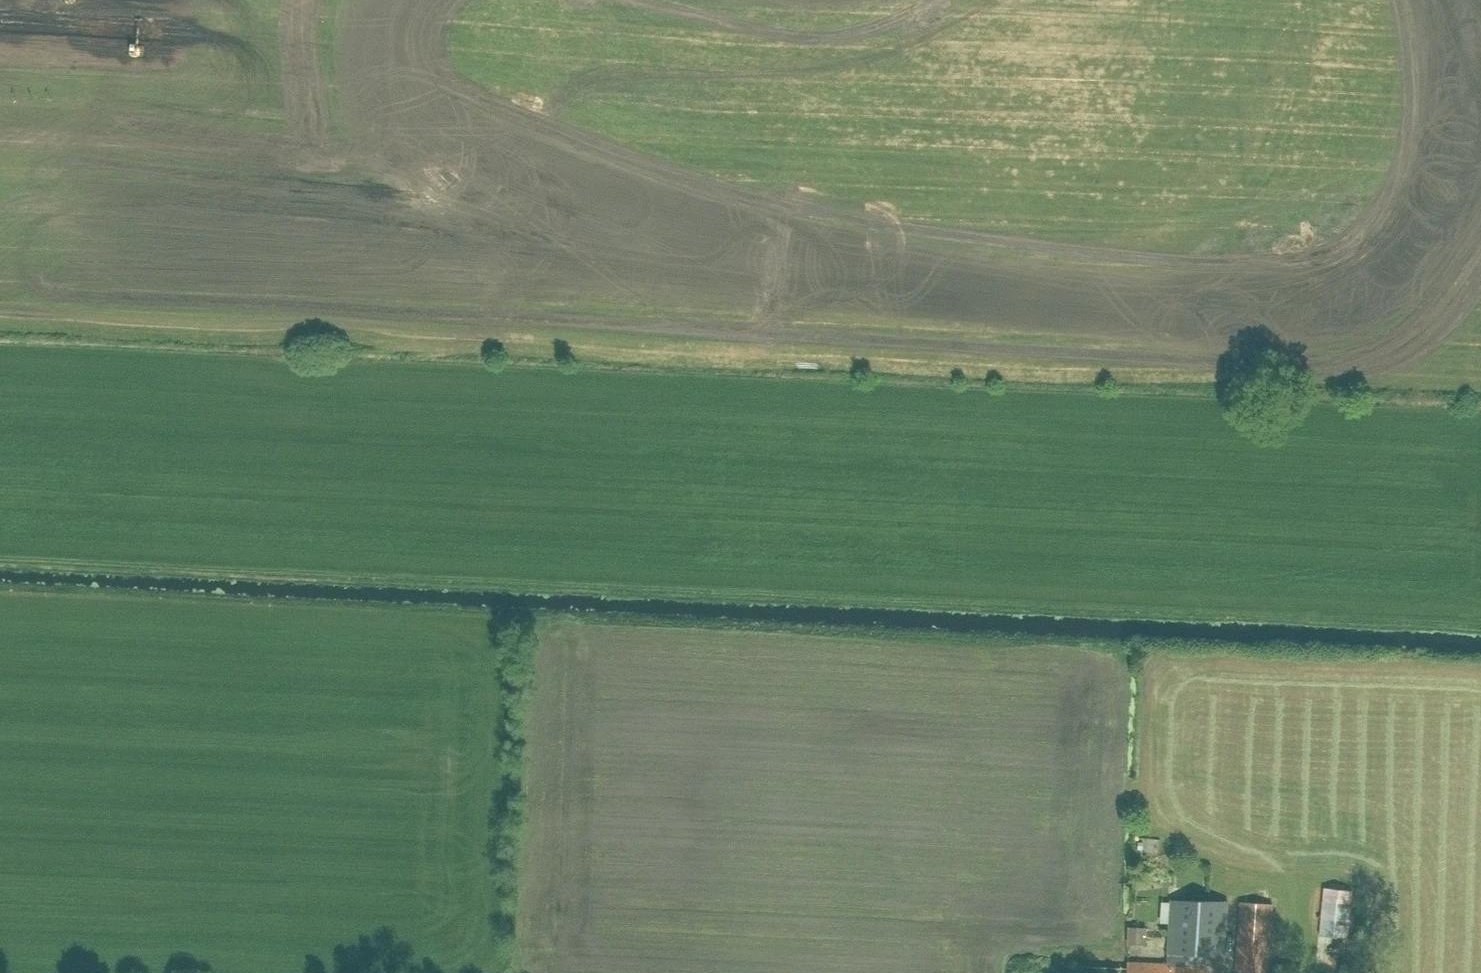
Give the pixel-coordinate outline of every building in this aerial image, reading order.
[(1347,937),(1352,891),(1323,888),(1318,934),(1347,937)] [(1205,955),(1224,956),(1227,901),(1170,899),(1167,963),(1126,961),(1126,972),(1205,972),(1205,955)] [(1272,904),(1238,901),(1234,972),(1267,972),(1272,904)]
